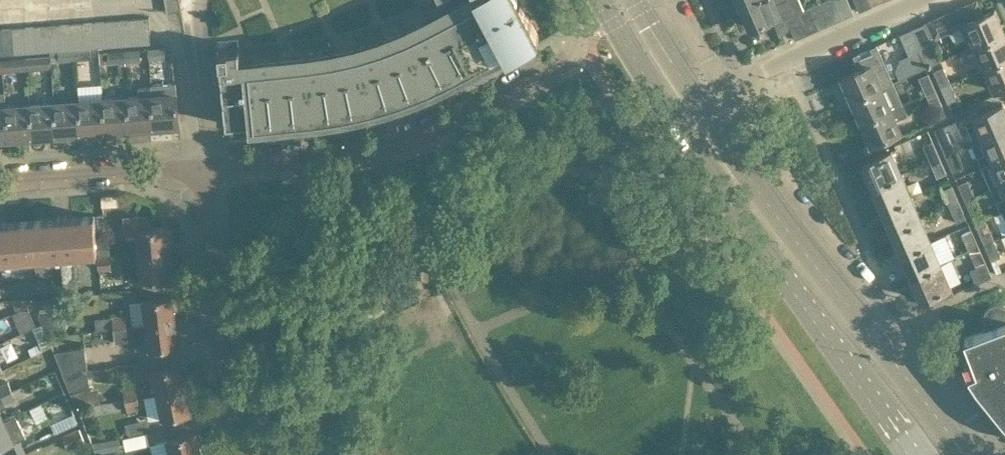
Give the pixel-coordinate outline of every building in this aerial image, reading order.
[(398,16),(354,31),(307,40),(248,46),(247,37),(219,40),(220,47),(220,48),(228,122),(315,113),(373,102),(429,82),(453,71),(505,43),(509,50),(537,35),(519,3),(517,4),(515,0),(430,0),(420,5),(398,16)] [(797,12),(792,0),(750,0),(741,4),(751,27),(766,20),(772,35),(791,27),(786,17),(797,12)] [(833,0),(825,0),(821,2),(830,23),(841,18),(833,0)] [(847,0),(833,0),(841,18),(853,13),(847,0)] [(869,0),(854,0),(859,11),(871,5),(869,0)] [(930,64),(940,59),(931,39),(966,24),(975,44),(1002,33),(999,26),(1000,25),(994,10),(983,15),(976,0),(911,28),(927,65),(930,64)] [(830,23),(821,2),(810,7),(819,28),(830,23)] [(819,28),(810,7),(798,12),(807,33),(819,28)] [(798,12),(797,12),(786,17),(791,27),(796,38),(807,33),(798,12)] [(151,31),(150,18),(123,20),(124,32),(151,31)] [(124,32),(123,20),(107,21),(108,46),(125,45),(124,32)] [(108,46),(107,21),(95,22),(97,47),(108,46)] [(97,47),(95,22),(83,23),(85,48),(92,48),(97,47)] [(85,48),(83,23),(71,24),(73,49),(74,49),(85,48)] [(73,49),(71,24),(60,25),(62,50),(73,49)] [(62,50),(60,25),(43,26),(45,51),(60,50),(62,50)] [(45,51),(43,26),(30,27),(32,52),(45,51)] [(32,52),(30,27),(14,28),(16,53),(32,52)] [(16,53),(14,28),(2,29),(4,54),(16,53)] [(927,65),(911,28),(899,34),(915,70),(924,66),(927,65)] [(151,43),(151,31),(124,32),(125,45),(151,43)] [(1002,33),(975,44),(985,66),(1004,57),(1004,36),(1003,32),(1002,33)] [(863,49),(854,53),(860,68),(843,75),(845,80),(846,79),(848,83),(846,84),(853,99),(854,98),(854,97),(892,81),(876,44),(863,49)] [(166,58),(166,47),(149,48),(150,60),(166,58)] [(92,58),(92,48),(85,48),(74,49),(75,55),(78,54),(78,59),(92,58)] [(75,55),(74,49),(73,49),(62,50),(60,50),(60,60),(78,59),(78,54),(75,55)] [(141,60),(141,50),(123,51),(123,56),(126,56),(126,61),(141,60)] [(126,61),(126,56),(123,56),(123,51),(109,52),(109,62),(120,62),(126,61)] [(52,57),(43,57),(26,58),(26,63),(29,63),(30,69),(53,67),(52,57)] [(985,66),(994,89),(1004,84),(1004,57),(985,66)] [(26,63),(26,58),(3,60),(4,71),(30,69),(29,63),(26,63)] [(943,66),(933,71),(940,86),(950,82),(943,66)] [(928,73),(918,77),(925,93),(934,88),(928,73)] [(179,126),(177,94),(176,81),(151,83),(151,85),(152,91),(154,127),(179,126)] [(902,103),(892,81),(854,97),(854,98),(857,105),(856,106),(862,120),(864,120),(863,120),(902,103)] [(957,98),(950,82),(940,86),(947,103),(957,98)] [(152,91),(151,85),(138,86),(139,96),(128,97),(130,129),(154,127),(152,91)] [(941,105),(934,88),(925,93),(932,109),(941,105)] [(6,106),(5,90),(0,90),(0,138),(8,138),(6,106)] [(130,129),(128,97),(103,99),(106,131),(130,129)] [(106,131),(103,99),(79,101),(82,132),(106,131)] [(1001,100),(972,112),(974,116),(965,120),(975,142),(984,138),(1004,129),(1004,110),(1001,100)] [(82,132),(79,101),(55,102),(58,134),(82,132)] [(58,134),(55,102),(31,104),(33,136),(58,134)] [(907,114),(902,103),(863,120),(864,120),(867,127),(865,127),(872,142),(900,130),(895,119),(907,114)] [(33,136),(31,104),(6,106),(8,138),(33,136)] [(984,138),(988,148),(976,153),(981,165),(993,160),(1004,155),(1004,129),(984,138)] [(954,151),(947,135),(938,139),(945,155),(954,151)] [(939,156),(932,140),(923,144),(930,160),(939,156)] [(901,173),(891,150),(863,162),(873,185),(901,173)] [(961,168),(954,151),(945,155),(952,172),(961,168)] [(993,160),(1003,183),(1004,182),(1004,155),(993,160)] [(945,172),(939,156),(930,160),(936,176),(945,172)] [(910,195),(901,173),(873,185),(882,207),(910,195)] [(966,179),(957,183),(964,200),(973,196),(966,179)] [(951,185),(942,189),(949,205),(958,201),(951,185)] [(920,218),(910,195),(882,207),(892,230),(920,218)] [(996,199),(1001,210),(1004,208),(1004,195),(996,199)] [(980,212),(973,196),(964,200),(971,216),(980,212)] [(965,217),(958,201),(949,205),(956,221),(965,217)] [(169,252),(169,239),(171,239),(171,229),(168,229),(168,228),(150,229),(149,217),(142,218),(140,216),(137,215),(134,216),(132,218),(125,219),(126,232),(138,231),(140,254),(169,252)] [(105,238),(104,222),(96,222),(95,216),(68,218),(68,217),(61,217),(61,219),(35,221),(37,256),(98,251),(97,239),(105,238)] [(930,240),(920,218),(892,230),(902,252),(930,240)] [(993,239),(986,223),(983,218),(974,221),(984,243),(993,239)] [(37,256),(35,221),(8,223),(8,221),(0,222),(0,259),(37,256)] [(977,246),(970,230),(961,234),(968,250),(977,246)] [(111,256),(110,238),(105,238),(97,239),(98,251),(99,258),(111,256)] [(1000,256),(993,239),(984,243),(991,259),(1000,256)] [(940,263),(930,240),(902,252),(912,275),(940,263)] [(984,262),(977,246),(968,250),(975,266),(984,262)] [(173,262),(170,262),(169,252),(140,254),(121,256),(123,279),(171,275),(171,273),(174,273),(173,262)] [(112,268),(111,256),(99,258),(99,269),(112,268)] [(952,292),(940,263),(912,275),(921,297),(923,296),(926,304),(952,292)] [(65,308),(63,295),(39,299),(41,311),(65,308)] [(176,319),(174,308),(177,308),(176,297),(173,297),(173,296),(145,299),(148,323),(176,319)] [(1003,303),(999,303),(995,303),(992,304),(988,306),(985,308),(983,311),(982,314),(981,318),(981,322),(982,325),(984,329),(963,337),(976,369),(968,373),(969,375),(977,371),(983,381),(976,385),(1002,419),(1004,416),(1004,304),(1003,303)] [(48,336),(68,333),(58,310),(38,313),(48,336)] [(127,325),(126,313),(94,317),(96,329),(114,327),(127,325)] [(180,330),(177,331),(176,319),(146,323),(133,325),(132,325),(127,325),(114,327),(116,341),(135,339),(136,348),(150,347),(178,343),(178,341),(181,341),(180,330)] [(84,345),(53,350),(62,371),(87,367),(84,345)] [(187,388),(184,376),(187,375),(185,365),(182,366),(182,364),(154,370),(156,381),(123,388),(126,399),(138,396),(158,392),(159,393),(187,388)] [(90,388),(87,367),(62,371),(71,392),(90,388)] [(8,380),(0,384),(0,390),(2,395),(13,390),(8,380)] [(192,398),(189,398),(187,388),(159,393),(163,417),(191,411),(191,409),(194,408),(192,398)] [(16,398),(13,390),(2,395),(6,403),(16,398)] [(141,408),(138,396),(126,399),(128,410),(141,408)] [(104,401),(105,410),(123,407),(122,399),(104,401)] [(9,416),(4,419),(0,421),(0,448),(9,444),(13,452),(24,447),(20,439),(26,436),(16,414),(9,416)] [(146,417),(123,420),(128,448),(150,444),(146,417)] [(52,421),(35,429),(40,439),(57,431),(52,421)] [(80,428),(64,435),(70,448),(85,441),(80,428)] [(199,443),(202,442),(199,432),(196,433),(195,431),(168,439),(171,450),(153,454),(198,454),(202,454),(199,443)] [(122,448),(119,436),(94,441),(96,453),(122,448)]
